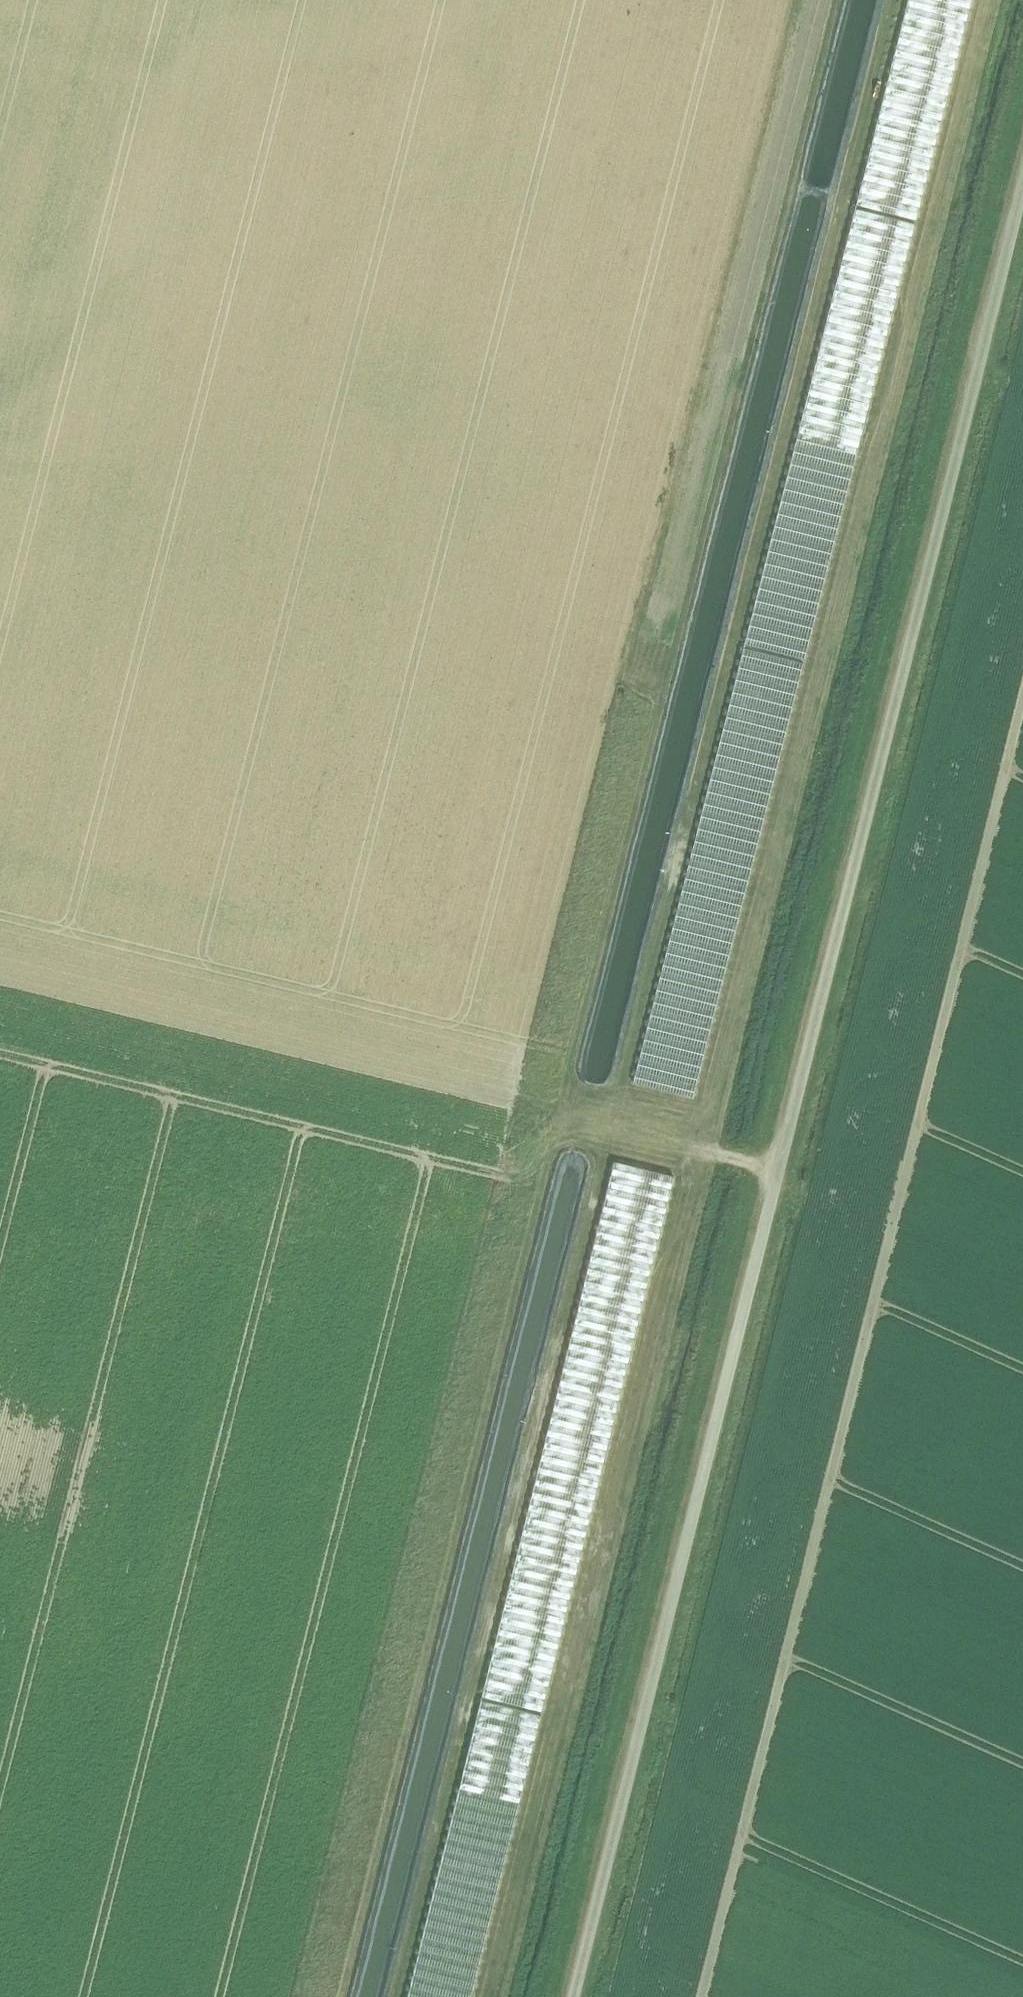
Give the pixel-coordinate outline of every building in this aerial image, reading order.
[(856,205),(915,220),(971,0),(909,0),(856,205)] [(856,209),(745,644),(804,659),(915,224),(856,209)] [(634,1083),(693,1098),(803,663),(744,648),(634,1083)] [(615,1161),(482,1696),(541,1711),(674,1176),(615,1161)] [(408,1996),(471,1996),(541,1715),(482,1700),(408,1996)]
